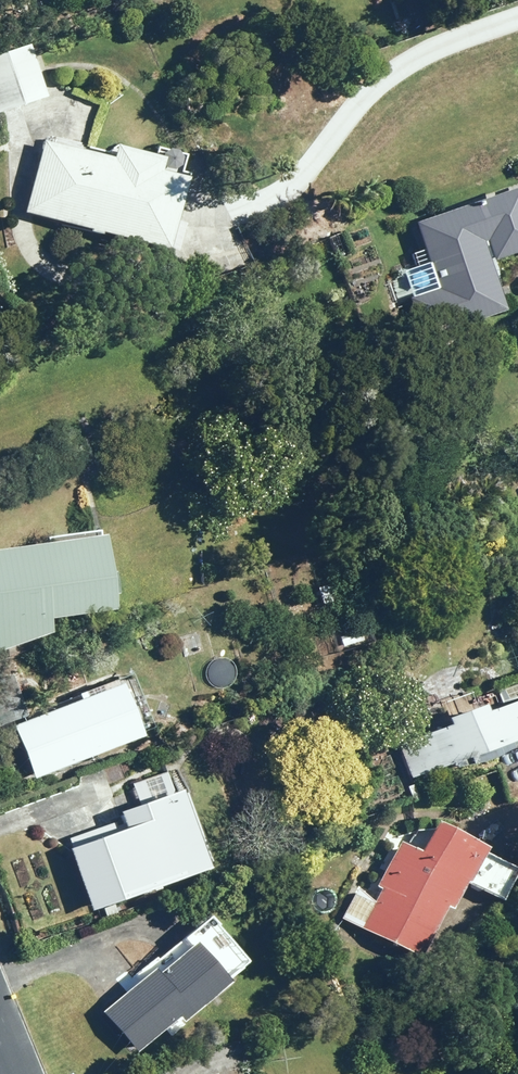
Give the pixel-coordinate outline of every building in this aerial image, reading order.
[(49,97),(32,44),(0,55),(0,113),(49,97)] [(27,210),(92,226),(91,230),(179,252),(187,221),(180,220),(190,176),(164,169),(167,156),(119,145),(116,156),(45,139),(27,210)] [(418,221),(441,288),(412,298),(426,338),(509,309),(487,246),(490,245),(495,260),(517,252),(517,187),(418,221)] [(396,276),(405,299),(426,291),(418,268),(396,276)] [(120,608),(109,533),(0,549),(0,644),(1,651),(55,632),(53,618),(120,608)] [(124,682),(16,725),(36,778),(145,736),(124,682)] [(499,693),(503,703),(517,698),(517,686),(499,693)] [(454,724),(401,744),(413,778),(459,761),(461,766),(475,764),(489,759),(502,753),(515,746),(513,741),(517,739),(517,700),(491,711),(489,704),(451,718),(454,724)] [(154,778),(161,797),(122,811),(127,824),(120,826),(118,822),(68,840),(94,911),(214,867),(185,788),(175,791),(168,772),(154,778)] [(488,851),(491,845),(440,819),(424,851),(402,840),(380,884),(385,886),(378,900),(358,890),(345,917),(423,956),(449,905),(455,908),(469,881),(506,899),(517,875),(517,865),(488,851)] [(517,932),(517,910),(507,920),(517,932)] [(157,965),(105,1010),(139,1051),(181,1015),(186,1020),(233,980),(198,940),(162,971),(157,965)]
